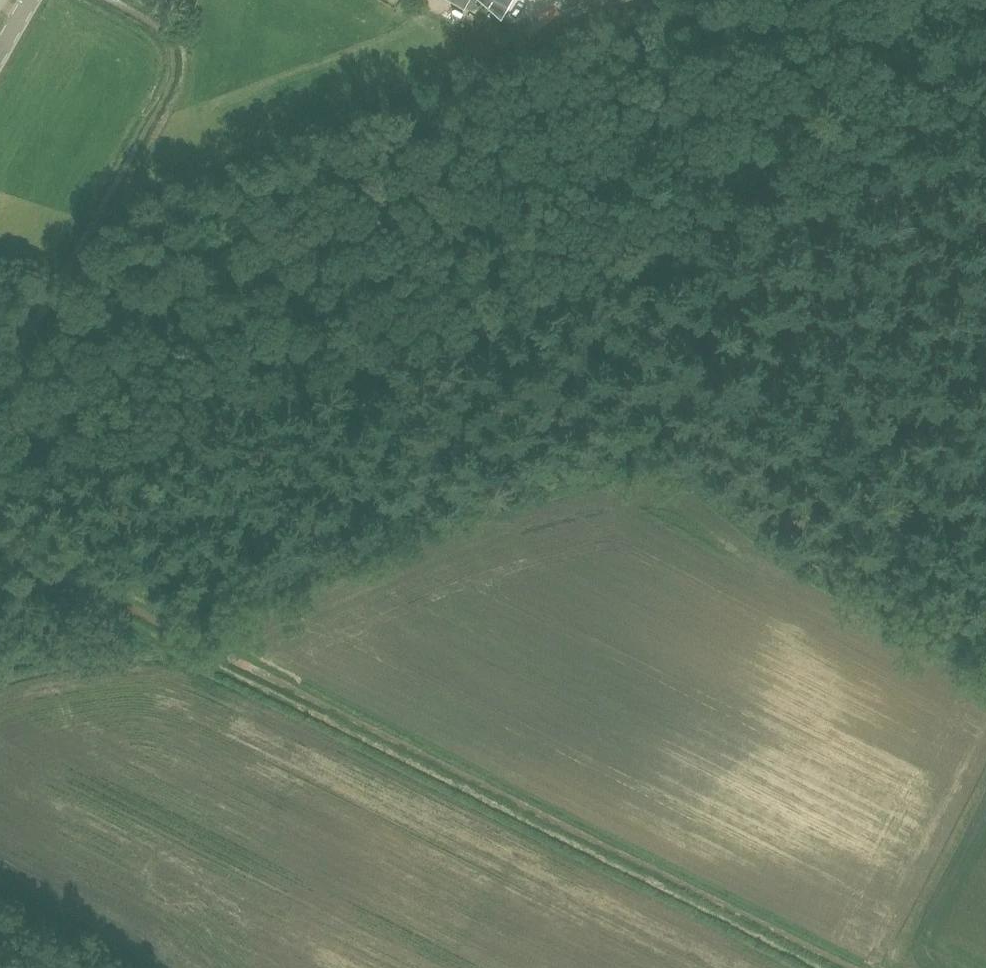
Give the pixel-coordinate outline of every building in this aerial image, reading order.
[(391,10),(396,0),(370,0),(391,10)] [(503,19),(513,0),(481,0),(503,19)]
